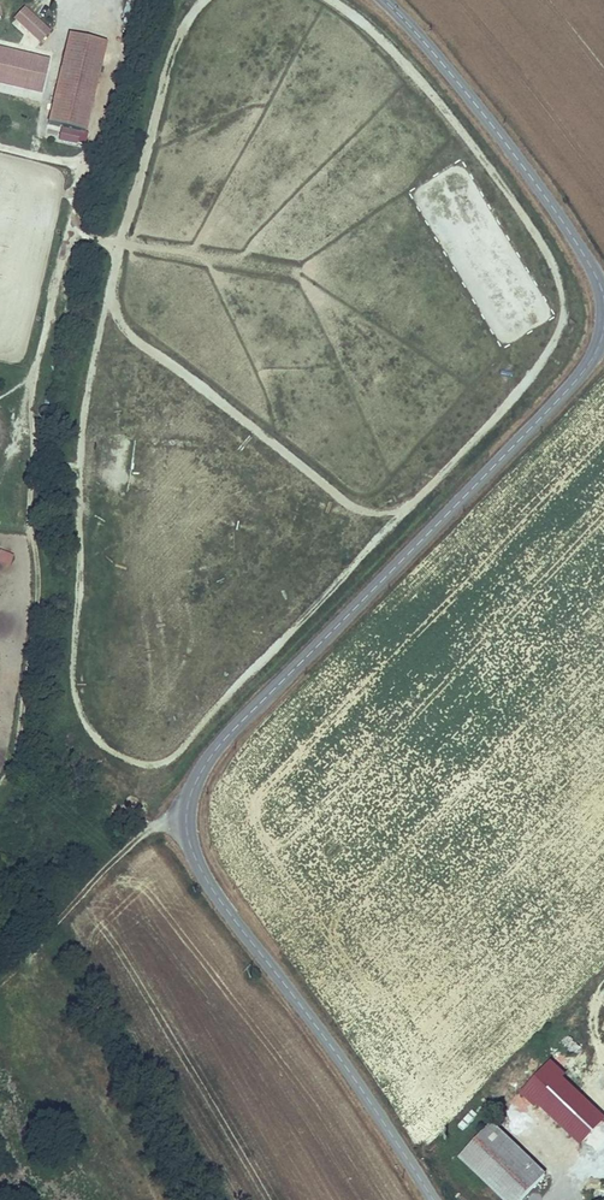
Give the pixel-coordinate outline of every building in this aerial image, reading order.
[(25,8),(14,20),(28,33),(39,22),(25,8)] [(51,33),(39,22),(28,33),(40,45),(51,33)] [(107,44),(68,35),(47,127),(61,130),(79,134),(86,136),(107,44)] [(0,49),(0,56),(48,68),(50,60),(0,49)] [(0,56),(0,78),(43,88),(48,68),(0,56)] [(41,95),(43,88),(0,78),(0,86),(41,95)] [(79,134),(61,130),(58,141),(77,146),(79,134)] [(0,550),(0,563),(9,567),(14,556),(0,550)] [(553,1171),(499,1121),(491,1129),(545,1180),(553,1171)] [(491,1129),(460,1162),(500,1199),(526,1199),(545,1180),(491,1129)]
